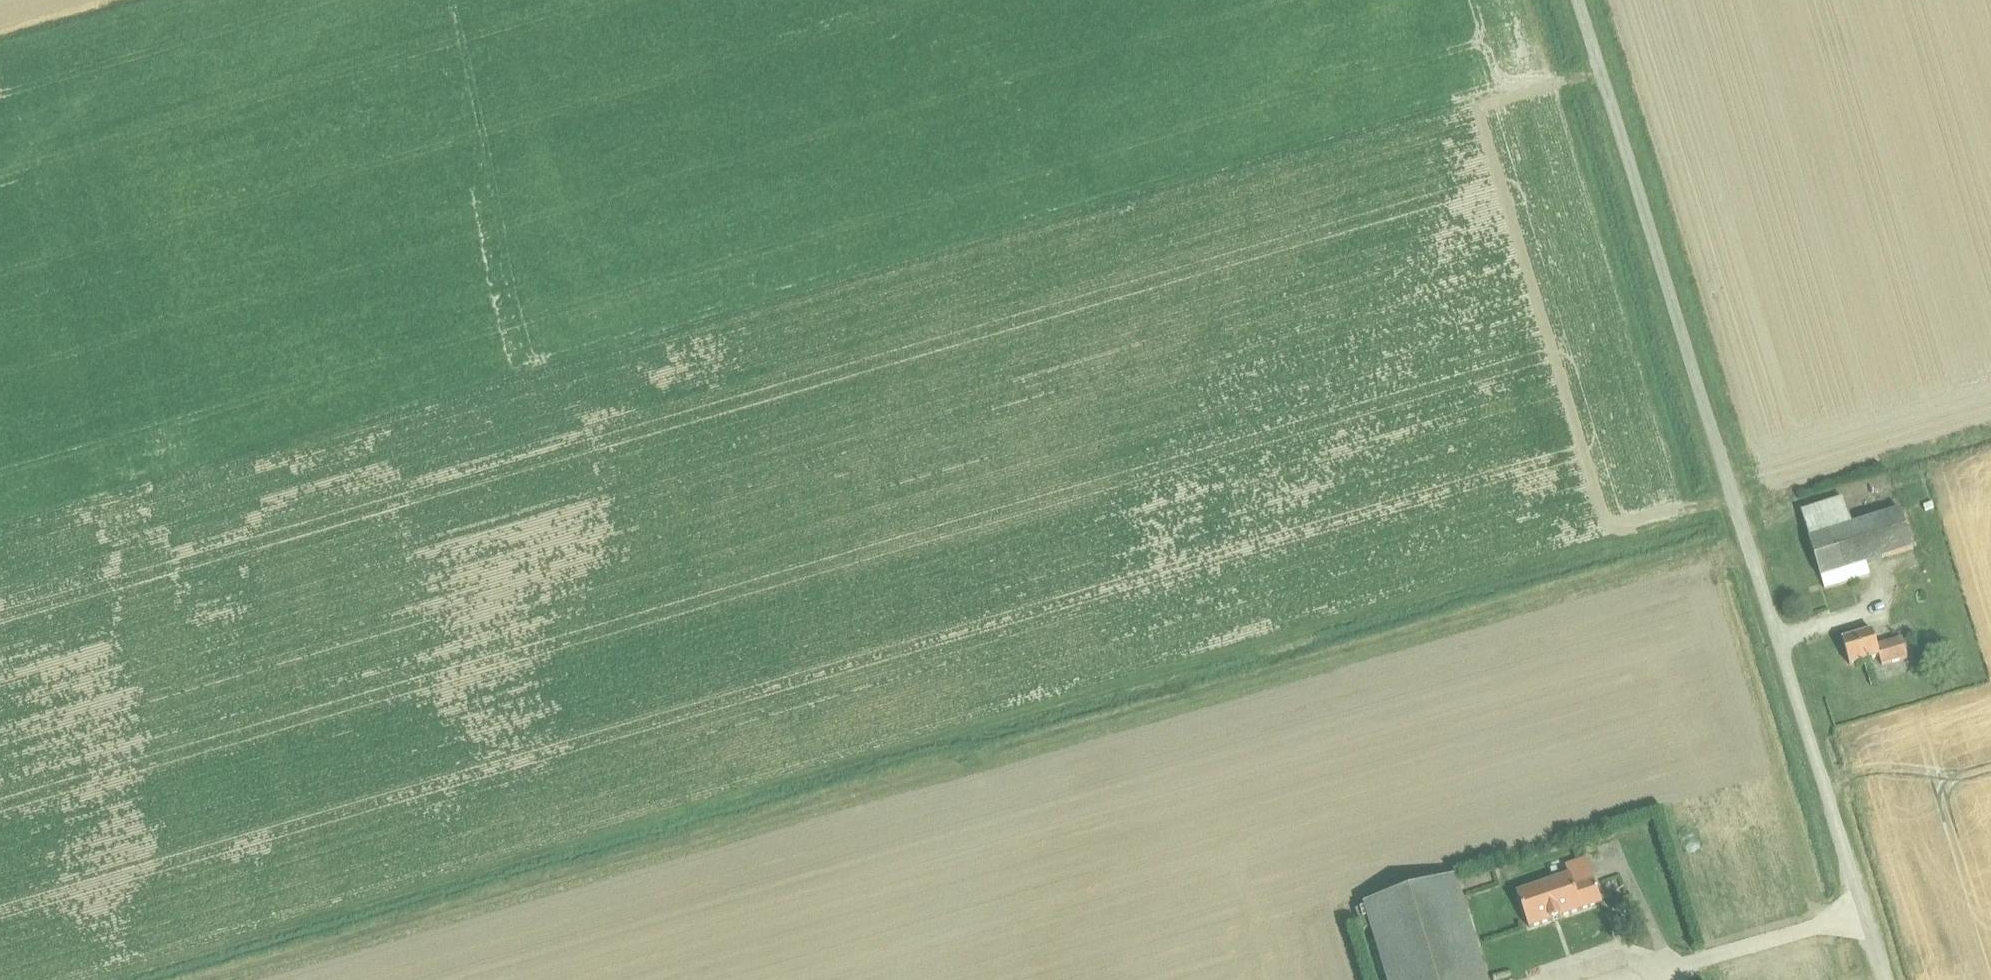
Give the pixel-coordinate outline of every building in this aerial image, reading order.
[(1866,563),(1913,549),(1901,510),(1852,526),(1844,499),(1801,513),(1809,539),(1821,577),(1825,589),(1870,575),(1866,563)] [(1882,665),(1908,658),(1902,638),(1877,646),(1873,631),(1842,640),(1850,665),(1879,656),(1882,665)] [(1529,928),(1602,903),(1590,869),(1587,860),(1566,867),(1569,877),(1517,895),(1529,928)] [(1457,880),(1357,910),(1363,931),(1372,929),(1387,979),(1488,979),(1457,880)]
